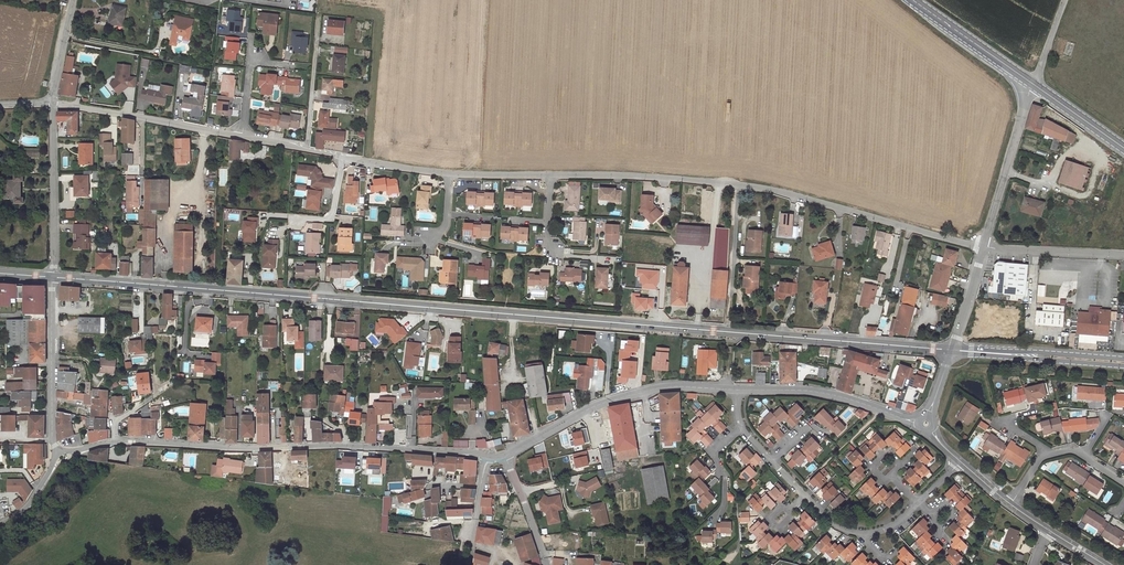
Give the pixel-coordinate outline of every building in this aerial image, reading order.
[(125,7),(113,5),(109,23),(122,25),(125,7)] [(227,7),(227,13),(230,14),(229,19),(228,29),(241,30),(242,19),(239,19),(240,9),(227,7)] [(258,12),(258,18),(264,19),(263,25),(262,32),(275,34),(277,14),(258,12)] [(175,16),(173,22),(169,44),(175,45),(175,43),(178,28),(184,29),(183,38),(188,39),(193,18),(175,16)] [(346,20),(330,17),(328,30),(343,33),(346,20)] [(296,32),(303,32),(303,27),(293,26),(291,44),(294,44),(295,44),(296,32)] [(178,28),(175,43),(176,43),(177,43),(179,43),(180,42),(181,42),(181,41),(182,40),(182,39),(183,38),(184,29),(178,28)] [(308,33),(303,32),(296,32),(295,44),(294,44),(293,49),(305,51),(305,45),(307,45),(308,33)] [(239,40),(239,36),(227,35),(227,41),(229,41),(228,51),(226,51),(226,58),(236,58),(236,51),(239,51),(240,40),(239,40)] [(344,54),(335,53),(332,71),(343,72),(344,54)] [(74,58),(68,56),(66,65),(59,94),(75,97),(78,85),(75,84),(78,70),(72,69),(74,58)] [(147,65),(148,57),(141,56),(139,64),(147,65)] [(115,87),(118,91),(126,85),(134,86),(135,77),(127,76),(129,65),(116,63),(114,78),(109,82),(113,88),(115,87)] [(191,64),(182,63),(181,70),(190,71),(191,64)] [(262,81),(262,86),(265,86),(265,92),(272,92),(273,81),(283,82),(283,75),(277,74),(277,72),(268,71),(268,73),(260,72),(259,80),(262,81)] [(223,90),(223,94),(233,95),(234,95),(235,91),(233,91),(234,75),(223,73),(222,90),(223,90)] [(288,75),(283,75),(283,82),(287,82),(287,88),(299,90),(299,77),(288,76),(288,75)] [(342,80),(324,78),(323,92),(333,93),(333,84),(341,85),(342,80)] [(203,87),(191,84),(190,90),(197,92),(196,96),(190,95),(189,99),(183,97),(181,107),(200,110),(203,94),(202,94),(203,87)] [(144,92),(138,91),(138,98),(143,99),(143,102),(163,105),(165,96),(169,96),(170,87),(158,85),(157,87),(151,86),(150,91),(144,91),(144,92)] [(216,113),(228,114),(229,108),(229,99),(233,99),(233,95),(223,94),(218,93),(216,113)] [(1032,104),(1025,129),(1054,138),(1050,149),(1056,152),(1060,141),(1073,145),(1076,135),(1050,121),(1046,119),(1045,120),(1040,118),(1043,107),(1032,104)] [(257,121),(277,123),(277,122),(279,113),(279,111),(259,108),(257,121)] [(301,112),(291,111),(291,115),(282,113),(281,123),(281,124),(289,125),(290,122),(299,124),(301,112)] [(327,128),(335,129),(336,119),(329,117),(329,112),(321,111),(319,125),(327,127),(327,128)] [(69,134),(78,134),(78,113),(58,112),(58,121),(69,121),(69,134)] [(135,121),(124,119),(123,143),(134,144),(135,121)] [(316,147),(323,148),(324,140),(344,142),(345,133),(325,130),(324,135),(318,134),(316,147)] [(111,150),(111,148),(111,143),(111,135),(99,134),(99,145),(105,145),(105,161),(116,161),(117,150),(111,150)] [(176,161),(178,161),(187,161),(188,161),(188,150),(190,150),(190,139),(176,139),(176,161)] [(233,140),(230,161),(239,161),(240,150),(245,151),(247,142),(233,140)] [(80,143),(79,154),(82,154),(81,164),(92,164),(93,144),(80,143)] [(40,150),(19,150),(20,158),(40,157),(40,155),(42,155),(42,152),(40,152),(40,150)] [(1088,168),(1065,160),(1058,183),(1081,190),(1088,168)] [(313,181),(312,187),(323,188),(333,189),(335,181),(322,179),(322,178),(316,168),(300,165),(298,175),(310,177),(313,181)] [(1102,174),(1097,190),(1104,191),(1108,176),(1102,174)] [(355,203),(356,198),(356,195),(358,195),(358,181),(353,181),(353,177),(348,176),(347,186),(345,186),(345,194),(344,194),(344,203),(355,203)] [(15,204),(24,204),(24,199),(21,199),(21,182),(24,182),(24,177),(15,177),(15,181),(5,181),(5,200),(15,200),(15,204)] [(88,177),(75,177),(75,197),(88,197),(88,177)] [(374,180),(375,186),(375,192),(387,191),(387,192),(398,191),(397,181),(395,180),(385,180),(385,179),(374,180)] [(163,210),(163,203),(163,187),(163,180),(146,180),(146,210),(163,210)] [(127,181),(127,202),(132,203),(132,205),(138,205),(139,187),(136,187),(136,181),(127,181)] [(432,187),(422,186),(422,192),(419,192),(417,207),(428,209),(429,198),(430,198),(432,187)] [(323,188),(312,187),(311,191),(309,191),(306,209),(317,210),(318,201),(320,202),(320,197),(322,197),(323,188)] [(568,187),(567,201),(566,210),(577,211),(579,188),(568,187)] [(615,190),(599,189),(598,200),(608,201),(608,202),(620,203),(621,192),(615,191),(615,190)] [(493,193),(467,192),(466,204),(475,204),(475,206),(484,207),(485,205),(493,205),(493,193)] [(514,206),(515,193),(505,192),(504,204),(512,205),(512,206),(514,206)] [(531,194),(515,193),(514,206),(522,207),(522,205),(530,206),(531,194)] [(644,216),(646,219),(649,217),(652,217),(656,221),(662,216),(659,212),(659,209),(655,209),(653,205),(653,197),(642,196),(641,209),(639,211),(641,213),(641,216),(644,216)] [(1024,196),(1020,211),(1041,217),(1045,202),(1024,196)] [(782,214),(781,226),(783,226),(782,237),(792,237),(793,215),(782,214)] [(400,230),(400,226),(401,217),(400,217),(392,216),(391,225),(383,225),(382,234),(396,235),(404,236),(404,230),(400,230)] [(583,217),(572,216),(571,222),(573,222),(572,239),(583,240),(585,222),(582,222),(583,217)] [(649,217),(646,219),(652,225),(656,221),(652,217),(649,217)] [(144,246),(153,246),(154,246),(154,229),(156,229),(156,218),(144,218),(144,242),(144,246)] [(244,222),(243,241),(255,242),(256,227),(257,227),(258,218),(249,218),(249,222),(244,222)] [(490,225),(464,223),(463,235),(471,236),(472,237),(481,238),(481,237),(489,237),(490,225)] [(606,224),(605,234),(608,234),(607,245),(617,246),(619,225),(606,224)] [(84,249),(84,225),(74,225),(74,234),(76,234),(76,239),(78,239),(78,243),(74,243),(74,249),(84,249)] [(193,273),(193,225),(176,225),(176,238),(178,238),(178,258),(176,258),(175,272),(193,273)] [(677,225),(676,243),(700,245),(701,227),(677,225)] [(863,240),(864,238),(865,227),(853,226),(852,238),(863,240)] [(509,241),(513,241),(513,227),(501,227),(500,239),(509,240),(509,241)] [(528,229),(513,227),(513,241),(518,242),(518,240),(527,241),(528,229)] [(339,251),(350,251),(350,245),(352,245),(352,244),(353,229),(340,229),(339,238),(341,238),(340,244),(339,244),(339,251)] [(716,270),(727,271),(728,271),(730,229),(718,229),(716,270)] [(751,229),(749,241),(752,241),(751,250),(762,251),(763,230),(751,229)] [(875,240),(878,241),(880,241),(878,249),(877,254),(887,256),(888,251),(887,250),(891,234),(877,231),(875,240)] [(322,233),(308,232),(307,252),(319,253),(320,238),(321,238),(322,233)] [(279,240),(270,240),(269,246),(265,246),(264,265),(274,266),(274,256),(276,256),(277,251),(278,251),(279,240)] [(831,241),(823,244),(824,247),(814,251),(817,260),(836,255),(831,241)] [(107,247),(98,246),(97,269),(116,269),(117,259),(112,258),(112,254),(106,253),(107,247)] [(153,278),(153,246),(144,246),(144,250),(144,277),(153,278)] [(959,253),(947,250),(943,263),(952,266),(955,267),(959,253)] [(388,255),(376,254),(374,272),(384,273),(385,263),(388,263),(388,255)] [(276,256),(274,256),(274,266),(264,265),(263,268),(275,268),(276,256)] [(421,259),(404,258),(403,270),(410,270),(412,272),(411,280),(423,281),(424,262),(421,259)] [(228,284),(242,285),(244,261),(230,259),(228,284)] [(475,266),(469,265),(468,276),(477,276),(477,278),(480,278),(482,280),(489,280),(491,260),(482,259),(482,267),(475,266)] [(589,268),(589,260),(581,260),(580,268),(589,268)] [(685,261),(675,260),(671,304),(686,305),(689,268),(685,267),(685,261)] [(458,261),(445,261),(444,271),(441,271),(441,282),(456,283),(458,261)] [(943,263),(938,262),(929,288),(944,292),(947,284),(948,284),(950,275),(949,275),(952,266),(943,263)] [(120,275),(129,276),(129,263),(121,263),(120,275)] [(990,292),(1007,294),(1007,287),(1026,288),(1028,265),(999,263),(996,266),(994,286),(990,286),(990,292)] [(296,278),(304,279),(304,276),(309,276),(316,276),(317,265),(306,264),(306,267),(297,267),(296,278)] [(748,264),(747,275),(749,275),(749,284),(760,284),(761,264),(748,264)] [(332,268),(329,268),(328,277),(332,277),(332,278),(341,278),(341,276),(352,276),(352,274),(350,274),(350,272),(358,272),(358,266),(341,265),(341,267),(332,267),(332,268)] [(608,269),(596,268),(594,288),(606,288),(610,288),(610,287),(611,286),(611,281),(610,280),(610,279),(607,278),(608,269)] [(572,270),(564,269),(563,274),(559,274),(558,282),(580,283),(580,271),(572,271),(572,270)] [(711,308),(725,309),(727,271),(716,270),(714,270),(711,308)] [(657,283),(658,284),(659,273),(638,271),(638,275),(642,276),(641,282),(644,282),(644,289),(656,290),(657,283)] [(534,274),(527,274),(526,286),(533,286),(533,285),(547,286),(548,274),(539,273),(538,276),(534,276),(534,274)] [(780,293),(776,293),(776,299),(785,300),(785,296),(785,294),(791,294),(792,293),(797,293),(798,284),(780,283),(780,289),(780,293)] [(11,306),(11,303),(17,303),(17,298),(23,298),(23,313),(30,313),(30,320),(45,320),(45,288),(42,286),(23,286),(23,287),(17,287),(16,284),(6,284),(0,284),(0,306),(11,306)] [(828,286),(815,284),(814,293),(816,294),(815,305),(826,307),(828,286)] [(878,287),(865,284),(861,306),(870,308),(871,303),(872,296),(876,297),(878,287)] [(897,319),(911,323),(919,291),(905,287),(897,319)] [(1007,287),(1007,294),(1011,294),(1017,294),(1020,294),(1025,295),(1026,288),(1007,287)] [(80,294),(61,292),(61,300),(80,301),(80,294)] [(164,306),(173,306),(173,295),(164,294),(164,306)] [(640,294),(633,294),(632,302),(636,303),(635,309),(646,310),(646,308),(652,308),(653,299),(639,298),(640,294)] [(946,307),(948,296),(933,294),(931,304),(946,307)] [(1065,313),(1065,306),(1064,306),(1044,304),(1044,311),(1065,313)] [(173,306),(164,306),(163,320),(160,320),(159,327),(167,327),(167,322),(176,322),(176,319),(177,319),(177,312),(172,311),(173,306)] [(1044,311),(1037,310),(1036,324),(1064,327),(1065,313),(1044,311)] [(1093,314),(1079,313),(1078,333),(1110,336),(1112,312),(1094,310),(1093,314)] [(80,317),(79,332),(100,333),(101,318),(80,317)] [(248,317),(227,317),(227,325),(238,326),(238,335),(247,335),(248,317)] [(212,319),(197,318),(196,331),(211,332),(212,319)] [(294,318),(282,318),(282,326),(286,326),(286,331),(288,331),(288,340),(296,340),(296,347),(302,347),(302,334),(298,334),(298,331),(298,326),(294,326),(294,318)] [(32,363),(46,363),(45,320),(30,320),(8,319),(8,345),(30,344),(31,344),(32,363)] [(391,339),(396,344),(408,335),(403,328),(401,328),(395,320),(382,319),(381,320),(380,323),(378,323),(377,331),(388,333),(392,338),(391,339)] [(911,323),(897,319),(894,333),(907,336),(911,323)] [(322,322),(312,321),(312,329),(310,329),(310,341),(321,342),(322,322)] [(354,324),(338,323),(337,332),(353,334),(354,324)] [(263,337),(263,348),(275,347),(275,337),(277,336),(277,326),(265,326),(265,337),(263,337)] [(878,328),(873,327),(868,327),(867,335),(876,336),(878,328)] [(433,347),(442,347),(443,335),(441,331),(439,330),(432,334),(434,337),(433,347)] [(591,343),(591,335),(578,334),(577,351),(590,352),(591,343)] [(457,359),(458,339),(451,339),(451,348),(449,348),(449,354),(452,354),(453,360),(457,359)] [(625,339),(625,350),(621,349),(620,360),(624,360),(629,360),(630,350),(638,351),(639,340),(625,339)] [(147,353),(146,340),(129,341),(130,352),(135,351),(142,351),(142,353),(147,353)] [(350,350),(358,351),(359,340),(351,340),(350,350)] [(421,345),(408,343),(406,357),(407,357),(406,366),(413,366),(419,367),(421,345)] [(505,355),(506,346),(491,343),(488,358),(484,358),(489,412),(503,411),(497,359),(493,359),(494,353),(505,355)] [(667,357),(669,358),(670,348),(658,347),(658,357),(654,356),(654,369),(665,371),(667,357)] [(708,360),(708,368),(715,368),(716,351),(698,350),(698,359),(708,360)] [(847,355),(844,367),(858,371),(858,369),(860,365),(854,363),(857,353),(847,351),(845,355),(847,355)] [(216,374),(216,365),(220,365),(221,353),(213,353),(212,363),(205,363),(195,363),(195,372),(205,373),(205,374),(216,374)] [(757,353),(756,353),(756,365),(770,365),(770,359),(763,359),(763,353),(757,353)] [(785,353),(780,353),(781,362),(797,363),(797,353),(785,353)] [(880,359),(857,353),(854,363),(860,365),(858,369),(887,377),(888,372),(878,369),(880,359)] [(452,354),(449,354),(449,360),(449,364),(462,364),(462,360),(457,359),(453,360),(452,354)] [(430,368),(437,369),(439,357),(432,356),(430,368)] [(406,366),(407,357),(406,357),(405,368),(406,370),(413,371),(413,366),(406,366)] [(588,366),(593,367),(599,368),(600,359),(588,358),(588,366)] [(116,360),(101,359),(100,373),(114,374),(116,360)] [(708,360),(698,359),(697,374),(708,375),(708,368),(708,360)] [(624,360),(622,376),(619,376),(618,381),(628,382),(628,377),(636,377),(637,361),(629,360),(624,360)] [(797,372),(797,363),(781,362),(781,367),(788,367),(789,372),(797,372)] [(896,381),(903,384),(906,377),(912,379),(915,370),(915,369),(901,365),(896,381)] [(531,397),(547,395),(542,366),(526,368),(531,397)] [(590,371),(593,372),(593,367),(579,366),(579,370),(578,378),(577,389),(588,389),(589,378),(590,371)] [(328,382),(331,382),(343,381),(344,367),(338,367),(326,368),(326,380),(328,380),(328,382)] [(797,382),(797,372),(789,372),(788,367),(781,367),(781,380),(781,382),(797,382)] [(852,394),(858,371),(844,367),(838,389),(852,394)] [(816,368),(816,377),(827,381),(827,372),(816,368)] [(912,379),(910,386),(916,388),(916,386),(920,387),(924,388),(929,374),(919,371),(919,372),(915,370),(912,379)] [(59,386),(59,390),(74,393),(76,373),(68,373),(60,372),(59,386)] [(148,374),(138,374),(140,393),(150,392),(148,374)] [(756,385),(765,385),(766,378),(762,377),(762,374),(757,374),(756,385)] [(1026,388),(1024,389),(1026,398),(1028,397),(1029,400),(1037,398),(1037,396),(1046,394),(1044,381),(1025,385),(1026,388)] [(37,382),(24,382),(24,383),(24,386),(16,386),(16,383),(15,383),(15,392),(26,392),(26,390),(37,390),(37,382)] [(15,392),(15,383),(7,384),(8,392),(15,392)] [(1079,395),(1107,398),(1108,387),(1080,384),(1079,395)] [(346,390),(344,390),(334,388),(331,399),(329,411),(340,412),(340,408),(344,409),(346,390)] [(1014,401),(1014,403),(1022,401),(1022,399),(1026,398),(1024,389),(1020,391),(1020,388),(1005,392),(1007,403),(1014,401)] [(443,397),(443,389),(430,389),(417,389),(417,399),(432,399),(432,397),(443,397)] [(78,398),(79,393),(74,393),(59,390),(58,397),(73,399),(73,397),(78,398)] [(86,395),(85,394),(85,398),(85,405),(92,405),(98,406),(98,399),(92,399),(92,391),(90,391),(90,395),(86,395)] [(100,399),(98,399),(98,406),(92,405),(92,410),(96,410),(96,411),(106,412),(107,391),(100,391),(100,399)] [(23,411),(31,411),(31,399),(37,399),(37,392),(31,392),(31,395),(24,396),(25,399),(21,399),(21,407),(22,407),(23,411)] [(570,392),(547,395),(549,410),(564,408),(563,402),(572,401),(570,392)] [(1116,392),(1115,402),(1123,403),(1123,393),(1116,392)] [(680,440),(679,393),(673,393),(660,394),(662,441),(680,440)] [(257,404),(258,404),(269,404),(269,394),(257,395),(257,404)] [(113,405),(123,404),(122,396),(112,397),(113,405)] [(304,401),(304,402),(304,408),(316,409),(316,396),(304,396),(304,401)] [(455,399),(456,408),(461,408),(461,410),(472,410),(471,399),(455,399)] [(529,433),(529,431),(523,400),(506,402),(507,407),(510,407),(515,437),(529,433)] [(912,413),(914,406),(898,400),(895,408),(911,413),(912,413)] [(979,408),(967,401),(958,416),(968,423),(973,415),(974,416),(979,408)] [(354,403),(348,403),(346,402),(345,413),(350,413),(349,424),(360,425),(361,414),(353,413),(354,403)] [(190,427),(204,427),(205,404),(204,404),(191,403),(190,427)] [(374,403),(374,410),(386,411),(385,413),(393,413),(393,403),(382,403),(381,403),(374,403)] [(638,455),(630,403),(609,407),(618,459),(638,455)] [(709,413),(716,406),(713,403),(706,410),(709,413)] [(123,405),(123,404),(113,405),(114,415),(124,412),(123,405)] [(270,444),(269,404),(258,404),(258,416),(259,417),(259,444),(270,444)] [(805,413),(798,405),(788,415),(791,419),(789,421),(788,422),(793,428),(800,422),(797,420),(805,413)] [(706,416),(702,419),(707,425),(709,427),(712,423),(718,418),(723,413),(716,406),(709,413),(706,416)] [(781,408),(774,415),(779,420),(781,422),(785,418),(789,421),(791,419),(788,415),(781,408)] [(132,427),(130,427),(130,437),(143,437),(143,435),(143,423),(150,423),(150,419),(150,409),(147,409),(147,413),(143,413),(143,419),(132,420),(132,427)] [(151,419),(150,419),(150,423),(143,423),(143,435),(156,435),(156,419),(159,419),(158,409),(151,411),(151,419)] [(231,409),(227,409),(227,422),(236,423),(236,417),(234,417),(234,409),(231,409)] [(377,424),(377,421),(378,416),(385,416),(385,413),(386,411),(374,410),(369,409),(368,424),(377,424)] [(763,417),(771,412),(769,409),(761,414),(763,417)] [(96,410),(92,410),(93,418),(96,419),(106,419),(106,412),(96,411),(96,410)] [(592,415),(593,420),(603,418),(602,410),(592,415)] [(822,410),(819,413),(814,419),(816,422),(817,421),(824,429),(826,427),(829,430),(830,429),(837,436),(845,429),(837,422),(834,424),(832,421),(832,420),(822,410)] [(66,423),(71,423),(72,414),(57,411),(58,426),(66,425),(66,423)] [(702,419),(706,416),(701,411),(697,414),(701,418),(702,419)] [(779,420),(774,415),(771,412),(763,420),(765,422),(758,430),(765,437),(773,430),(771,427),(776,423),(779,420)] [(30,416),(30,420),(30,437),(44,436),(44,415),(30,416)] [(15,421),(15,416),(3,416),(3,428),(2,428),(2,431),(15,431),(15,421)] [(1064,429),(1062,420),(1061,416),(1038,422),(1037,425),(1038,429),(1040,430),(1043,429),(1043,433),(1057,429),(1058,431),(1064,429)] [(1068,420),(1062,420),(1064,429),(1065,431),(1070,430),(1070,428),(1078,427),(1078,429),(1087,428),(1086,418),(1086,416),(1068,418),(1068,420)] [(1101,417),(1086,418),(1087,428),(1097,428),(1101,420),(1101,417)] [(303,443),(303,418),(297,418),(297,425),(295,426),(295,443),(303,443)] [(430,438),(430,428),(428,427),(429,418),(427,418),(421,418),(418,418),(418,427),(419,428),(418,438),(430,438)] [(603,418),(593,420),(594,427),(597,427),(597,429),(605,427),(603,418)] [(707,425),(702,419),(701,418),(693,426),(695,429),(688,436),(695,442),(701,435),(700,432),(707,425)] [(716,427),(721,422),(718,418),(712,423),(716,427)] [(106,419),(96,419),(96,426),(96,430),(106,431),(106,419)] [(989,425),(981,420),(978,424),(986,429),(989,425)] [(251,422),(242,422),(242,437),(254,437),(254,429),(253,429),(253,421),(251,422)] [(314,442),(335,442),(334,434),(328,434),(322,434),(322,430),(321,423),(318,422),(309,421),(308,427),(313,427),(314,442)] [(236,423),(227,422),(227,443),(237,444),(237,423),(236,423)] [(721,433),(727,428),(721,422),(716,427),(721,433)] [(66,425),(58,426),(58,441),(74,435),(72,430),(71,430),(71,423),(66,423),(66,425)] [(775,432),(779,430),(780,428),(776,423),(771,427),(773,430),(775,432)] [(376,444),(377,424),(368,424),(367,443),(376,444)] [(96,430),(96,426),(90,426),(91,444),(110,439),(110,431),(106,431),(96,430)] [(203,442),(204,427),(190,427),(189,441),(203,442)] [(174,440),(174,429),(166,429),(166,439),(174,440)] [(579,433),(574,434),(576,441),(571,441),(573,447),(591,443),(589,429),(583,430),(584,432),(579,433)] [(778,441),(784,436),(779,430),(775,432),(773,435),(778,441)] [(893,443),(896,448),(903,441),(899,438),(901,436),(895,431),(884,442),(887,444),(889,447),(891,446),(893,443)] [(1106,442),(1112,445),(1117,449),(1116,451),(1120,454),(1123,448),(1123,439),(1112,432),(1106,442)] [(1002,453),(1008,445),(1005,443),(1006,442),(991,433),(990,434),(987,439),(984,442),(999,452),(1000,451),(1002,453)] [(708,446),(714,440),(708,434),(702,440),(708,446)] [(878,446),(880,448),(882,450),(887,444),(884,442),(876,434),(871,439),(873,441),(870,443),(876,448),(878,446)] [(770,447),(774,445),(770,438),(766,441),(770,447)] [(820,446),(812,438),(805,445),(805,447),(800,452),(799,451),(792,458),(793,460),(798,464),(799,466),(806,460),(806,458),(809,455),(811,453),(812,454),(815,451),(820,446)] [(698,443),(703,449),(707,446),(701,440),(698,443)] [(1008,445),(1002,453),(1007,456),(1021,465),(1030,452),(1024,448),(1022,450),(1014,445),(1016,442),(1011,440),(1008,445)] [(903,441),(896,448),(898,450),(896,453),(901,459),(910,451),(913,449),(907,443),(905,444),(903,441)] [(600,443),(606,470),(613,469),(608,442),(600,443)] [(25,453),(27,453),(29,453),(29,457),(27,458),(27,469),(35,469),(34,462),(37,462),(37,464),(43,464),(43,443),(25,443),(25,453)] [(876,448),(870,443),(867,446),(865,445),(860,449),(871,460),(875,456),(872,452),(876,448)] [(132,450),(131,459),(144,460),(145,447),(128,447),(128,450),(132,450)] [(755,455),(748,448),(740,455),(750,465),(750,466),(754,462),(757,465),(763,459),(757,453),(755,455)] [(811,453),(809,455),(814,460),(819,455),(816,452),(815,451),(812,454),(811,453)] [(292,460),(307,460),(307,452),(292,452),(292,460)] [(863,458),(857,452),(854,455),(852,453),(847,459),(858,470),(861,468),(862,468),(864,464),(862,462),(860,460),(863,458)] [(256,483),(273,485),(271,453),(259,453),(260,468),(258,468),(256,483)] [(546,453),(536,456),(537,459),(542,458),(545,468),(550,467),(546,453)] [(918,459),(919,461),(927,468),(932,464),(933,466),(936,462),(930,454),(926,458),(923,454),(918,459)] [(432,457),(412,455),(413,461),(414,465),(434,467),(432,457)] [(344,460),(337,460),(336,468),(343,468),(346,468),(356,469),(357,457),(344,456),(344,460)] [(456,468),(457,458),(447,457),(446,458),(447,458),(446,468),(445,471),(455,472),(455,468),(456,468)] [(588,457),(575,460),(577,468),(589,466),(588,461),(588,457)] [(434,471),(435,471),(437,471),(439,471),(439,467),(446,468),(447,458),(446,458),(435,458),(434,471)] [(465,459),(457,458),(456,468),(465,469),(466,460),(465,459)] [(537,459),(529,460),(532,471),(539,469),(545,468),(542,458),(537,459)] [(144,460),(131,459),(130,465),(143,467),(144,460)] [(362,469),(373,469),(373,475),(381,475),(381,462),(380,462),(380,459),(368,459),(363,459),(362,469)] [(704,467),(698,459),(690,467),(697,474),(700,471),(706,477),(711,472),(706,465),(704,467)] [(243,463),(224,460),(224,461),(223,468),(217,467),(213,466),(211,475),(222,477),(223,472),(242,474),(243,463)] [(293,468),(302,468),(308,467),(307,460),(292,460),(293,468)] [(465,469),(466,469),(476,470),(477,461),(466,460),(465,469)] [(793,460),(788,465),(792,470),(798,464),(793,460)] [(1078,476),(1086,481),(1091,474),(1091,473),(1074,461),(1073,463),(1070,460),(1065,467),(1068,470),(1067,471),(1077,477),(1078,476)] [(917,470),(915,472),(920,478),(923,475),(924,477),(930,471),(927,468),(919,461),(915,466),(916,468),(917,470)] [(757,473),(750,466),(750,465),(742,473),(749,480),(757,473)] [(648,504),(663,503),(663,502),(659,468),(644,470),(644,473),(648,504)] [(861,468),(858,470),(852,475),(849,478),(853,483),(855,481),(858,484),(864,479),(862,476),(864,474),(866,472),(861,468)] [(906,474),(908,476),(910,478),(906,481),(912,487),(916,484),(915,483),(920,478),(915,472),(911,469),(906,474)] [(819,486),(822,490),(830,482),(827,479),(830,476),(825,470),(811,483),(816,489),(819,486)] [(475,484),(476,475),(466,474),(463,474),(463,484),(475,484)] [(1105,483),(1091,474),(1086,481),(1084,484),(1098,493),(1105,483)] [(484,492),(484,498),(492,498),(493,492),(499,492),(496,475),(491,475),(491,492),(484,492)] [(502,475),(496,475),(499,492),(499,496),(509,496),(509,491),(508,484),(502,475)] [(591,492),(602,486),(597,477),(587,483),(580,481),(577,491),(581,492),(585,493),(584,496),(590,498),(591,492)] [(700,491),(706,485),(699,477),(692,485),(699,492),(700,491)] [(715,477),(708,484),(711,488),(718,481),(715,477)] [(1042,490),(1048,494),(1054,498),(1061,489),(1043,478),(1036,489),(1041,492),(1042,490)] [(414,491),(423,490),(426,484),(427,480),(411,481),(412,492),(412,493),(414,492),(414,491)] [(26,481),(8,481),(8,492),(16,492),(19,490),(26,501),(33,491),(26,481)] [(870,481),(860,490),(865,495),(867,494),(870,497),(871,496),(877,490),(874,487),(877,485),(873,481),(870,481)] [(832,499),(839,492),(834,487),(836,486),(833,482),(824,491),(827,493),(825,496),(830,501),(832,499)] [(960,488),(955,484),(945,495),(950,500),(953,497),(955,500),(961,494),(958,491),(960,488)] [(710,488),(706,485),(700,491),(702,495),(700,497),(708,504),(715,497),(708,490),(710,488)] [(772,493),(778,499),(781,503),(784,500),(787,498),(785,496),(788,493),(780,486),(777,488),(776,487),(771,492),(772,493)] [(431,500),(432,500),(437,499),(440,499),(440,488),(438,488),(431,489),(431,500)] [(462,502),(474,503),(476,490),(463,488),(462,502)] [(882,502),(889,496),(883,490),(881,492),(878,489),(877,490),(871,496),(874,499),(872,502),(877,506),(882,502)] [(424,496),(423,490),(414,491),(414,492),(412,493),(412,492),(403,493),(403,494),(398,495),(399,503),(404,502),(405,504),(417,498),(424,496)] [(837,509),(849,498),(844,493),(842,495),(839,492),(832,499),(835,502),(833,504),(837,509)] [(761,505),(764,502),(761,499),(755,493),(753,497),(754,498),(749,503),(759,514),(764,508),(761,505)] [(775,502),(778,499),(772,493),(768,496),(766,494),(761,499),(764,502),(771,510),(777,505),(775,502)] [(886,503),(891,509),(901,500),(895,494),(894,496),(891,499),(889,496),(882,502),(884,505),(886,503)] [(961,494),(955,500),(958,504),(956,506),(961,512),(964,508),(972,501),(967,495),(965,498),(961,494)] [(557,497),(552,498),(551,500),(549,498),(545,495),(540,503),(543,513),(547,512),(550,524),(561,522),(558,510),(560,510),(557,497)] [(561,496),(549,498),(551,500),(552,498),(557,497),(560,510),(564,509),(561,496)] [(483,506),(491,507),(492,498),(484,498),(483,498),(482,506),(483,506)] [(17,509),(23,505),(19,499),(13,503),(17,509)] [(592,505),(593,509),(594,509),(596,515),(598,525),(609,523),(605,502),(592,505)] [(491,507),(483,506),(482,516),(489,517),(491,507)] [(1102,533),(1109,522),(1104,520),(1106,516),(1091,507),(1084,517),(1099,528),(1098,530),(1102,533)] [(964,508),(961,512),(958,514),(959,515),(956,519),(960,523),(964,527),(968,523),(970,524),(975,519),(964,508)] [(446,509),(446,513),(447,519),(457,519),(456,516),(473,515),(473,509),(452,510),(452,509),(451,509),(446,509)] [(803,519),(800,523),(807,530),(809,532),(813,530),(811,527),(815,523),(806,513),(802,517),(803,519)] [(912,531),(920,539),(927,532),(929,531),(926,527),(928,525),(923,520),(912,531)] [(763,526),(759,522),(750,530),(753,534),(755,532),(760,538),(764,534),(770,529),(765,524),(763,526)] [(1123,532),(1109,522),(1102,533),(1117,543),(1123,532)] [(713,532),(702,532),(703,543),(713,543),(712,539),(717,539),(717,533),(721,533),(721,534),(732,533),(731,523),(721,523),(721,525),(716,525),(717,530),(712,530),(713,532)] [(807,530),(800,523),(797,526),(794,523),(788,528),(796,536),(800,540),(805,535),(803,533),(807,530)] [(964,527),(960,523),(957,526),(954,523),(949,528),(957,536),(960,539),(965,533),(963,531),(965,528),(964,527)] [(431,530),(433,538),(437,539),(454,541),(450,526),(431,530)] [(494,540),(496,530),(479,527),(477,542),(493,545),(494,540)] [(1019,532),(1007,527),(1000,542),(1003,543),(1001,547),(1012,551),(1014,546),(1015,547),(1020,537),(1017,535),(1019,532)] [(926,549),(932,543),(929,541),(932,537),(927,532),(920,539),(916,543),(920,548),(923,546),(926,549)] [(524,562),(539,557),(531,534),(516,539),(524,562)] [(771,543),(774,540),(770,535),(767,537),(764,534),(760,538),(758,540),(760,544),(758,546),(763,551),(771,543)] [(788,543),(785,540),(783,538),(781,540),(778,536),(774,540),(771,543),(774,547),(772,549),(777,553),(788,543)] [(800,540),(796,536),(794,539),(790,536),(785,540),(788,543),(793,548),(796,552),(801,547),(799,544),(802,542),(800,540)] [(960,539),(957,536),(952,541),(954,543),(951,546),(952,548),(957,553),(961,549),(963,552),(967,547),(960,539)] [(825,553),(827,551),(834,544),(832,542),(829,544),(824,538),(817,546),(821,550),(820,551),(823,554),(825,553)] [(935,546),(932,543),(926,549),(929,553),(928,555),(932,559),(942,549),(938,544),(935,546)] [(827,551),(825,553),(834,562),(841,555),(845,551),(839,545),(837,548),(834,544),(827,551)] [(852,544),(845,551),(841,555),(846,560),(848,558),(851,561),(858,554),(855,551),(857,549),(852,544)] [(899,558),(901,561),(905,564),(908,561),(910,563),(915,558),(905,548),(899,553),(901,555),(899,558)] [(952,548),(950,551),(947,553),(949,555),(946,558),(953,564),(957,564),(959,564),(957,562),(962,557),(957,553),(952,548)] [(474,562),(484,564),(487,564),(489,558),(478,556),(479,550),(476,549),(474,562)] [(1021,555),(1015,553),(1012,559),(1019,562),(1021,555)] [(869,564),(866,562),(867,560),(863,555),(853,564),(854,564),(869,564)] [(554,564),(559,564),(560,559),(551,557),(550,564),(554,564)]
